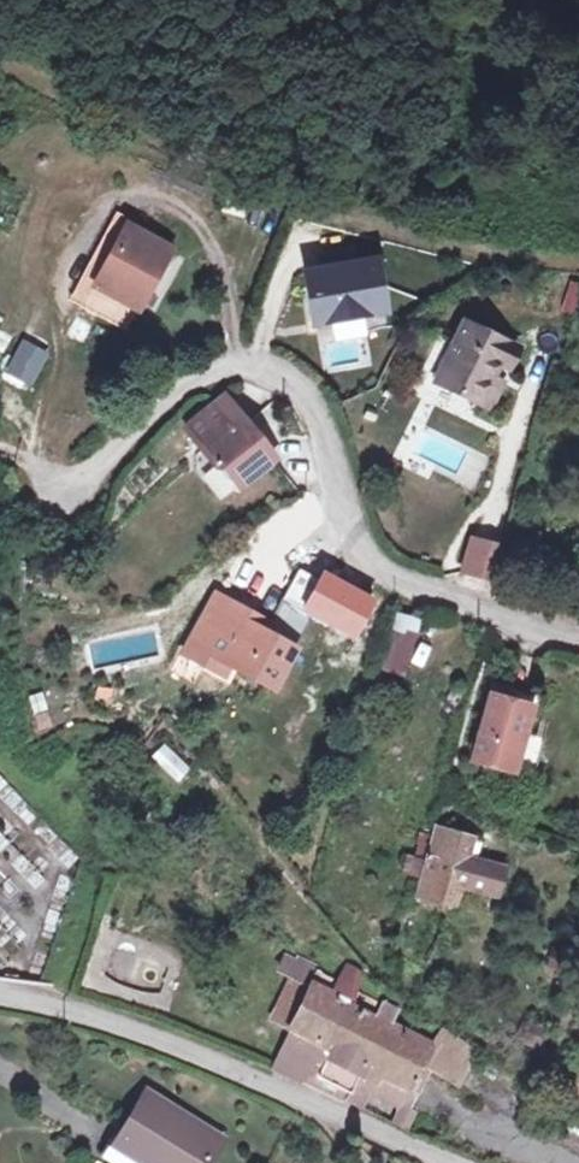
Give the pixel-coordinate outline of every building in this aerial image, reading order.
[(175,243),(129,221),(99,281),(145,303),(175,243)] [(358,240),(320,246),(323,266),(361,259),(358,240)] [(323,266),(311,268),(319,315),(367,307),(365,296),(384,293),(378,256),(361,259),(323,266)] [(578,297),(578,283),(569,281),(562,310),(576,313),(578,297)] [(384,293),(365,296),(367,307),(386,303),(384,293)] [(463,324),(437,383),(492,408),(503,382),(492,377),(499,361),(503,364),(511,346),(463,324)] [(33,385),(45,347),(20,339),(8,377),(33,385)] [(242,478),(278,450),(229,387),(188,420),(218,459),(227,458),(242,478)] [(500,578),(508,548),(472,537),(463,567),(500,578)] [(303,642),(237,605),(212,650),(278,687),(303,642)] [(401,617),(386,667),(404,672),(419,622),(401,617)] [(547,697),(500,684),(499,690),(536,701),(545,703),(547,697)] [(536,701),(499,690),(481,755),(527,768),(538,730),(545,703),(536,701)] [(38,730),(52,727),(45,696),(31,699),(38,730)] [(436,826),(418,894),(464,907),(470,884),(503,893),(510,868),(478,860),(484,839),(436,826)] [(276,947),(269,960),(299,973),(302,968),(305,960),(276,947)] [(299,981),(315,989),(320,977),(302,968),(299,973),(296,980),(299,981)] [(433,1051),(435,1048),(392,1027),(397,1013),(385,1008),(379,1020),(333,998),(315,989),(299,981),(278,1028),(329,1052),(413,1091),(426,1065),(433,1051)] [(442,1034),(435,1048),(433,1051),(469,1071),(479,1053),(442,1034)] [(469,1071),(433,1051),(426,1065),(463,1082),(469,1071)] [(419,1094),(413,1091),(329,1052),(311,1089),(401,1132),(419,1094)] [(214,1147),(142,1102),(105,1162),(204,1162),(214,1147)]
